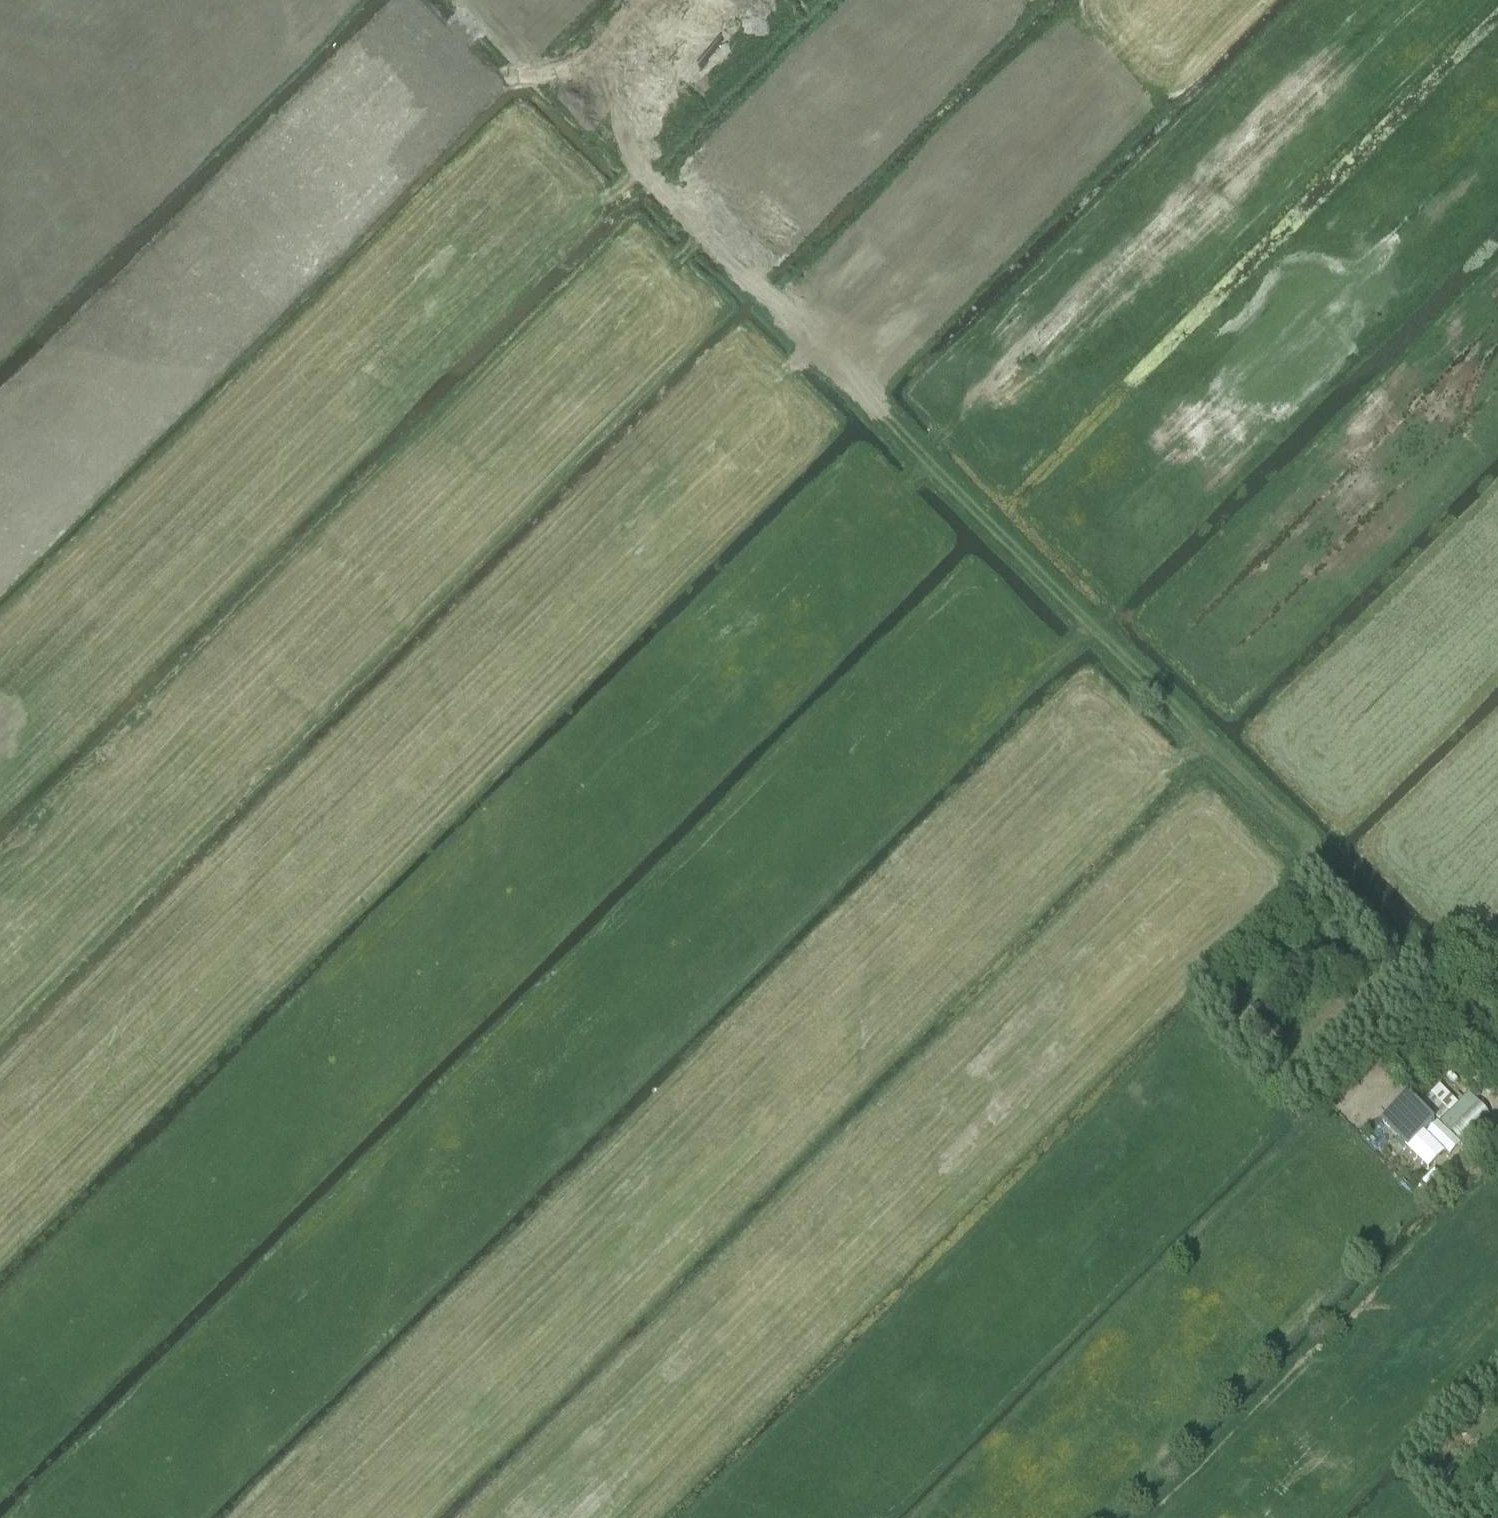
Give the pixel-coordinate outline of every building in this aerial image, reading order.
[(1299,1103),(1310,1091),(1302,1083),(1291,1095),(1299,1103)] [(1431,1095),(1422,1103),(1441,1122),(1461,1142),(1489,1114),(1469,1094),(1449,1114),(1431,1095)] [(1380,1122),(1396,1137),(1414,1119),(1426,1131),(1435,1123),(1408,1095),(1380,1122)]
